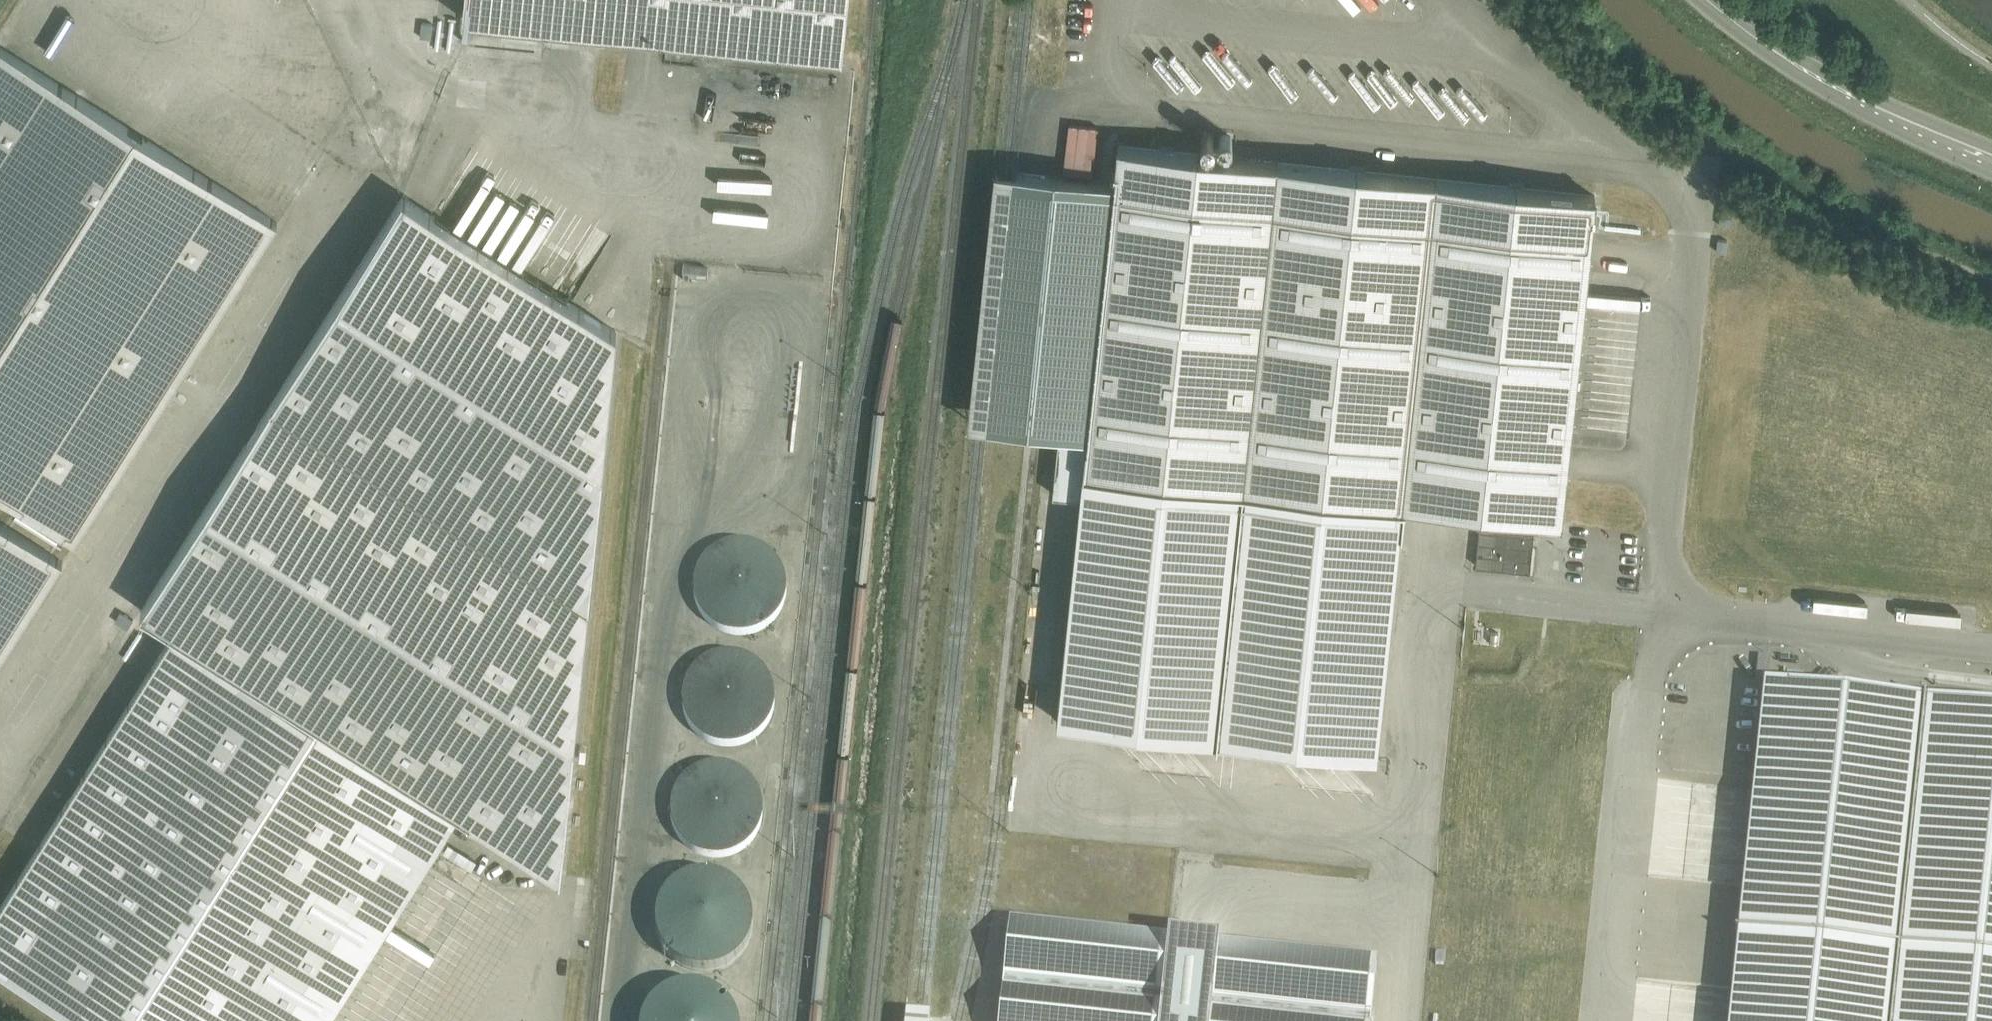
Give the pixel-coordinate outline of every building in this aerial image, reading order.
[(462,19),(841,57),(847,0),(464,0),(462,19)] [(528,29),(504,26),(502,38),(527,41),(528,29)] [(0,48),(0,495),(75,542),(277,223),(0,48)] [(212,134),(217,126),(200,116),(195,124),(212,134)] [(195,163),(201,152),(189,145),(183,156),(195,163)] [(1481,520),(1534,526),(1535,519),(1561,522),(1595,196),(1118,146),(1114,183),(1017,173),(990,425),(1036,430),(1059,432),(1052,495),(1080,498),(1056,722),(1101,727),(1114,739),(1125,729),(1146,731),(1158,744),(1169,734),(1216,739),(1216,741),(1217,741),(1217,739),(1260,743),(1273,756),(1284,746),(1305,748),(1317,761),(1329,750),(1377,755),(1400,531),(1402,532),(1402,531),(1404,506),(1405,506),(1405,505),(1438,509),(1481,513),(1481,520)] [(402,197),(140,611),(174,633),(0,907),(0,970),(80,1020),(326,1020),(458,813),(559,877),(615,332),(402,197)] [(1534,526),(1480,520),(1475,566),(1529,572),(1534,526)] [(0,523),(0,661),(62,563),(0,523)] [(754,565),(754,580),(743,579),(742,613),(798,614),(799,566),(754,565)] [(1770,657),(1758,656),(1756,679),(1767,681),(1770,657)] [(1457,693),(1459,672),(1450,671),(1448,692),(1457,693)] [(1762,688),(1727,1020),(1991,1020),(1991,712),(1762,688)] [(673,750),(704,823),(778,791),(747,718),(673,750)] [(1000,1020),(1371,1020),(1377,960),(1010,923),(1000,1020)] [(737,1020),(737,1018),(737,1017),(737,1015),(736,1014),(736,1012),(735,1010),(734,1009),(734,1007),(733,1006),(732,1004),(732,1003),(731,1001),(730,1000),(729,999),(728,997),(727,996),(726,995),(725,993),(723,992),(722,991),(721,990),(720,989),(718,988),(717,987),(715,986),(714,985),(713,984),(711,984),(710,983),(708,982),(706,982),(705,981),(703,981),(702,980),(700,980),(698,980),(697,979),(695,979),(693,979),(692,979),(690,979),(688,979),(687,979),(685,979),(683,979),(682,980),(680,980),(678,980),(677,981),(675,981),(674,982),(672,982),(670,983),(669,984),(667,984),(666,985),(665,986),(663,987),(662,988),(660,989),(659,990),(658,991),(657,992),(655,993),(654,995),(653,996),(652,997),(651,999),(650,1000),(649,1001),(648,1003),(648,1004),(647,1006),(646,1007),(645,1009),(645,1010),(644,1012),(644,1014),(643,1015),(643,1017),(643,1018),(642,1020),(738,1020),(737,1020)]
